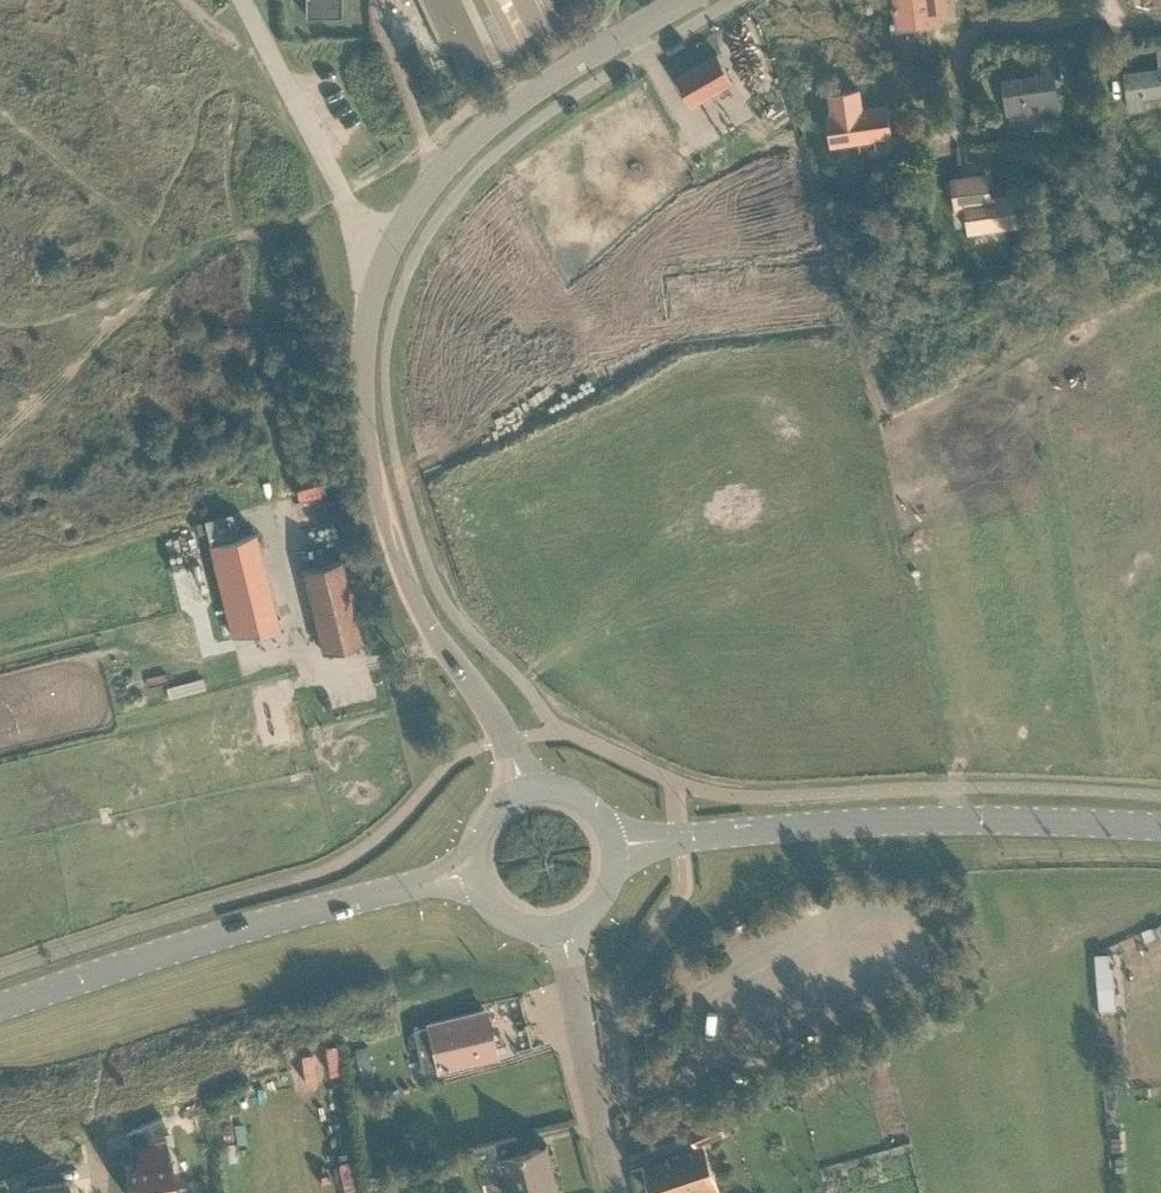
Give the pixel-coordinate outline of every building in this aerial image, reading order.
[(306,15),(341,14),(341,0),(305,0),(306,15)] [(479,67),(545,37),(573,23),(562,0),(427,0),(438,24),(462,75),(479,67)] [(898,23),(914,21),(915,24),(940,21),(939,9),(947,8),(946,0),(895,0),(898,23)] [(1158,49),(1160,67),(1125,72),(1130,110),(1145,108),(1144,97),(1160,95),(1160,49),(1158,49)] [(676,78),(692,105),(733,81),(717,54),(676,78)] [(1042,61),(1043,73),(1003,79),(1008,115),(1010,114),(1011,122),(1026,120),(1025,112),(1028,112),(1026,103),(1041,101),(1042,115),(1059,113),(1055,82),(1062,81),(1059,59),(1042,61)] [(832,142),(890,134),(886,105),(861,109),(858,89),(830,93),(833,113),(828,114),(832,142)] [(988,194),(986,175),(954,179),(958,208),(965,207),(968,232),(1016,225),(1012,195),(994,198),(988,194)] [(203,531),(200,521),(192,524),(195,533),(203,531)] [(255,532),(209,543),(232,635),(278,624),(255,532)] [(364,642),(343,559),(302,569),(323,652),(364,642)] [(1110,954),(1097,955),(1102,1010),(1118,1009),(1114,966),(1111,966),(1110,954)] [(412,1026),(356,1039),(367,1087),(423,1073),(422,1071),(439,1067),(439,1069),(496,1056),(484,1009),(428,1022),(428,1025),(413,1028),(412,1026)] [(838,1070),(828,1074),(831,1082),(841,1078),(838,1070)] [(161,1116),(148,1122),(154,1135),(167,1129),(161,1116)] [(698,1144),(727,1131),(720,1117),(691,1130),(698,1144)] [(547,1145),(520,1151),(516,1134),(474,1145),(482,1181),(505,1175),(510,1192),(559,1192),(547,1145)] [(124,1165),(128,1192),(176,1192),(171,1158),(169,1158),(167,1140),(134,1145),(137,1163),(124,1165)] [(705,1147),(644,1167),(652,1192),(677,1192),(685,1191),(686,1192),(720,1192),(705,1147)] [(1126,1157),(1117,1158),(1118,1169),(1127,1169),(1126,1157)] [(347,1160),(338,1162),(344,1188),(353,1186),(347,1160)] [(69,1181),(26,1188),(27,1192),(71,1192),(69,1181)]
